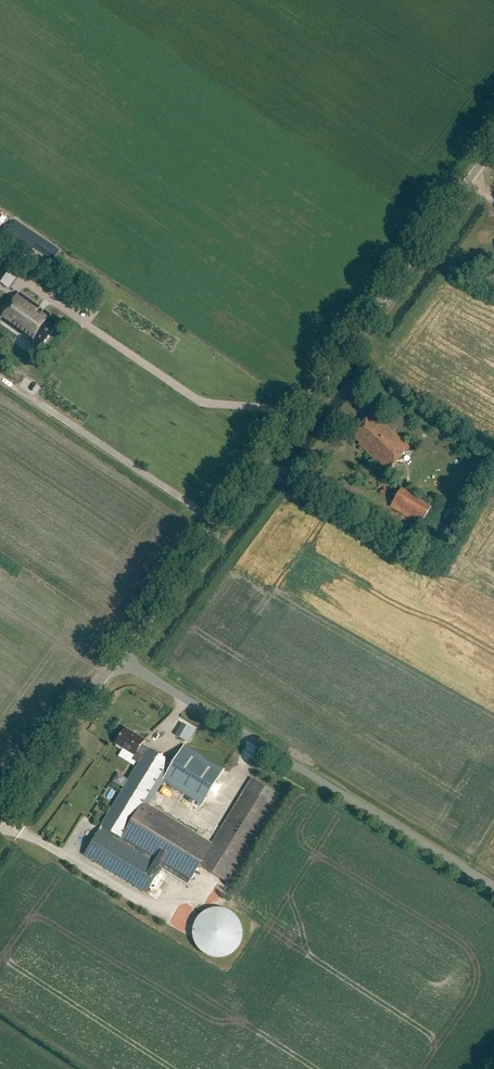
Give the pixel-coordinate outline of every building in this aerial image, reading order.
[(0,267),(0,282),(8,288),(21,270),(5,259),(0,267)] [(50,317),(51,315),(20,293),(2,320),(28,337),(29,336),(35,340),(36,339),(44,344),(58,323),(50,317)] [(370,415),(351,435),(359,442),(357,444),(387,471),(409,447),(377,418),(375,419),(370,415)] [(401,488),(390,506),(420,525),(431,506),(401,488)] [(185,722),(178,735),(191,742),(198,729),(185,722)] [(224,769),(183,744),(172,763),(168,760),(148,749),(141,745),(144,739),(125,728),(115,743),(134,755),(132,759),(139,764),(128,782),(102,826),(84,856),(147,894),(162,869),(188,885),(200,865),(227,881),(280,794),(252,777),(212,843),(148,804),(163,780),(202,804),(224,769)] [(198,917),(196,921),(194,926),(193,931),(193,938),(195,943),(198,947),(202,952),(206,955),(212,957),(218,957),(223,957),(229,955),(234,952),(238,947),(240,943),(242,937),(243,932),(242,927),(241,924),(239,921),(237,917),(234,914),(231,912),(227,910),(223,908),(220,908),(216,908),(212,908),(208,910),(204,912),(201,914),(198,917)]
